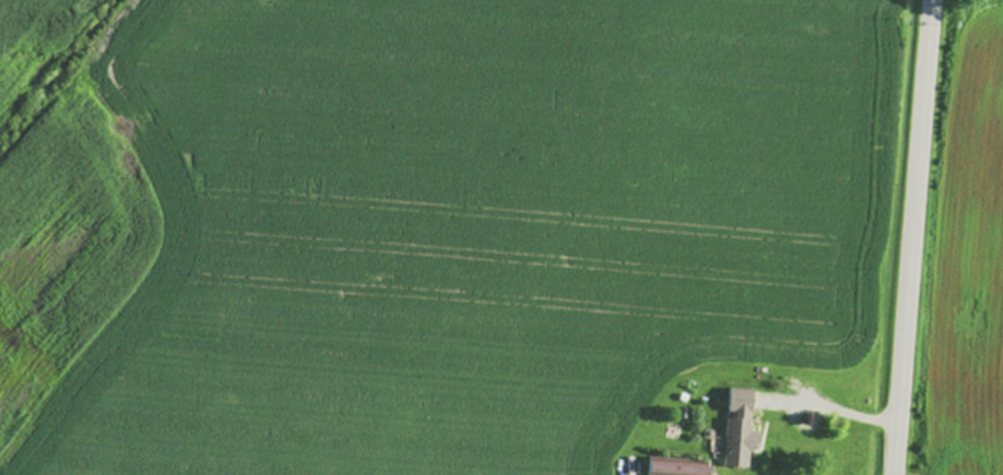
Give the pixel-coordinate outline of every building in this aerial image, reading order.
[(724,466),(747,468),(748,452),(757,453),(758,433),(750,433),(753,390),(730,389),(724,466)] [(707,461),(650,458),(650,474),(706,474),(707,461)]
